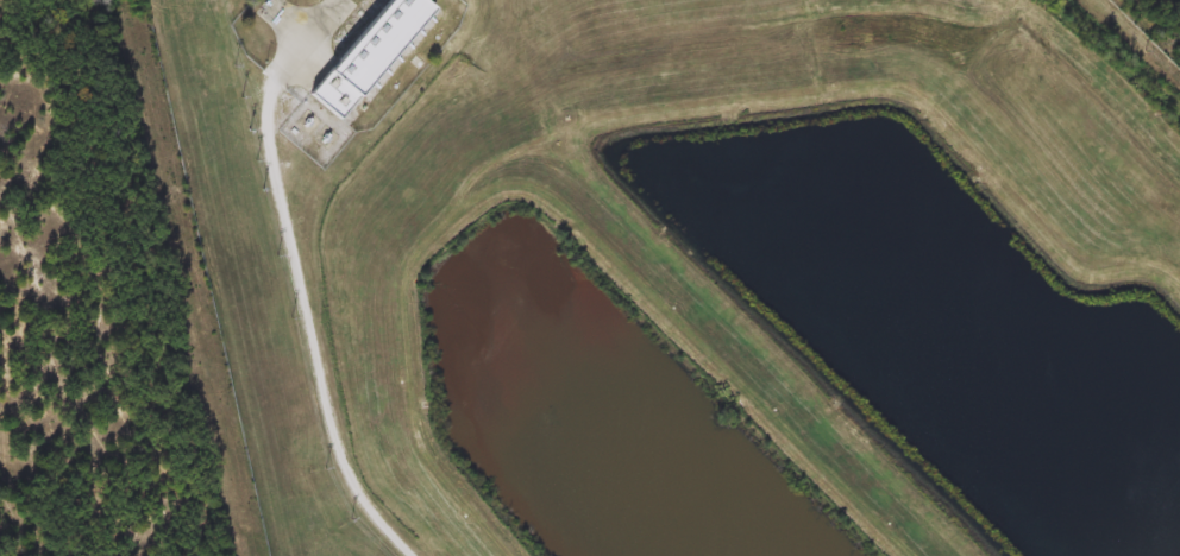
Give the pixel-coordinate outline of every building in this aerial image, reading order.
[(300,94),(374,0),(421,0),(442,17),(351,133),(300,94)]
